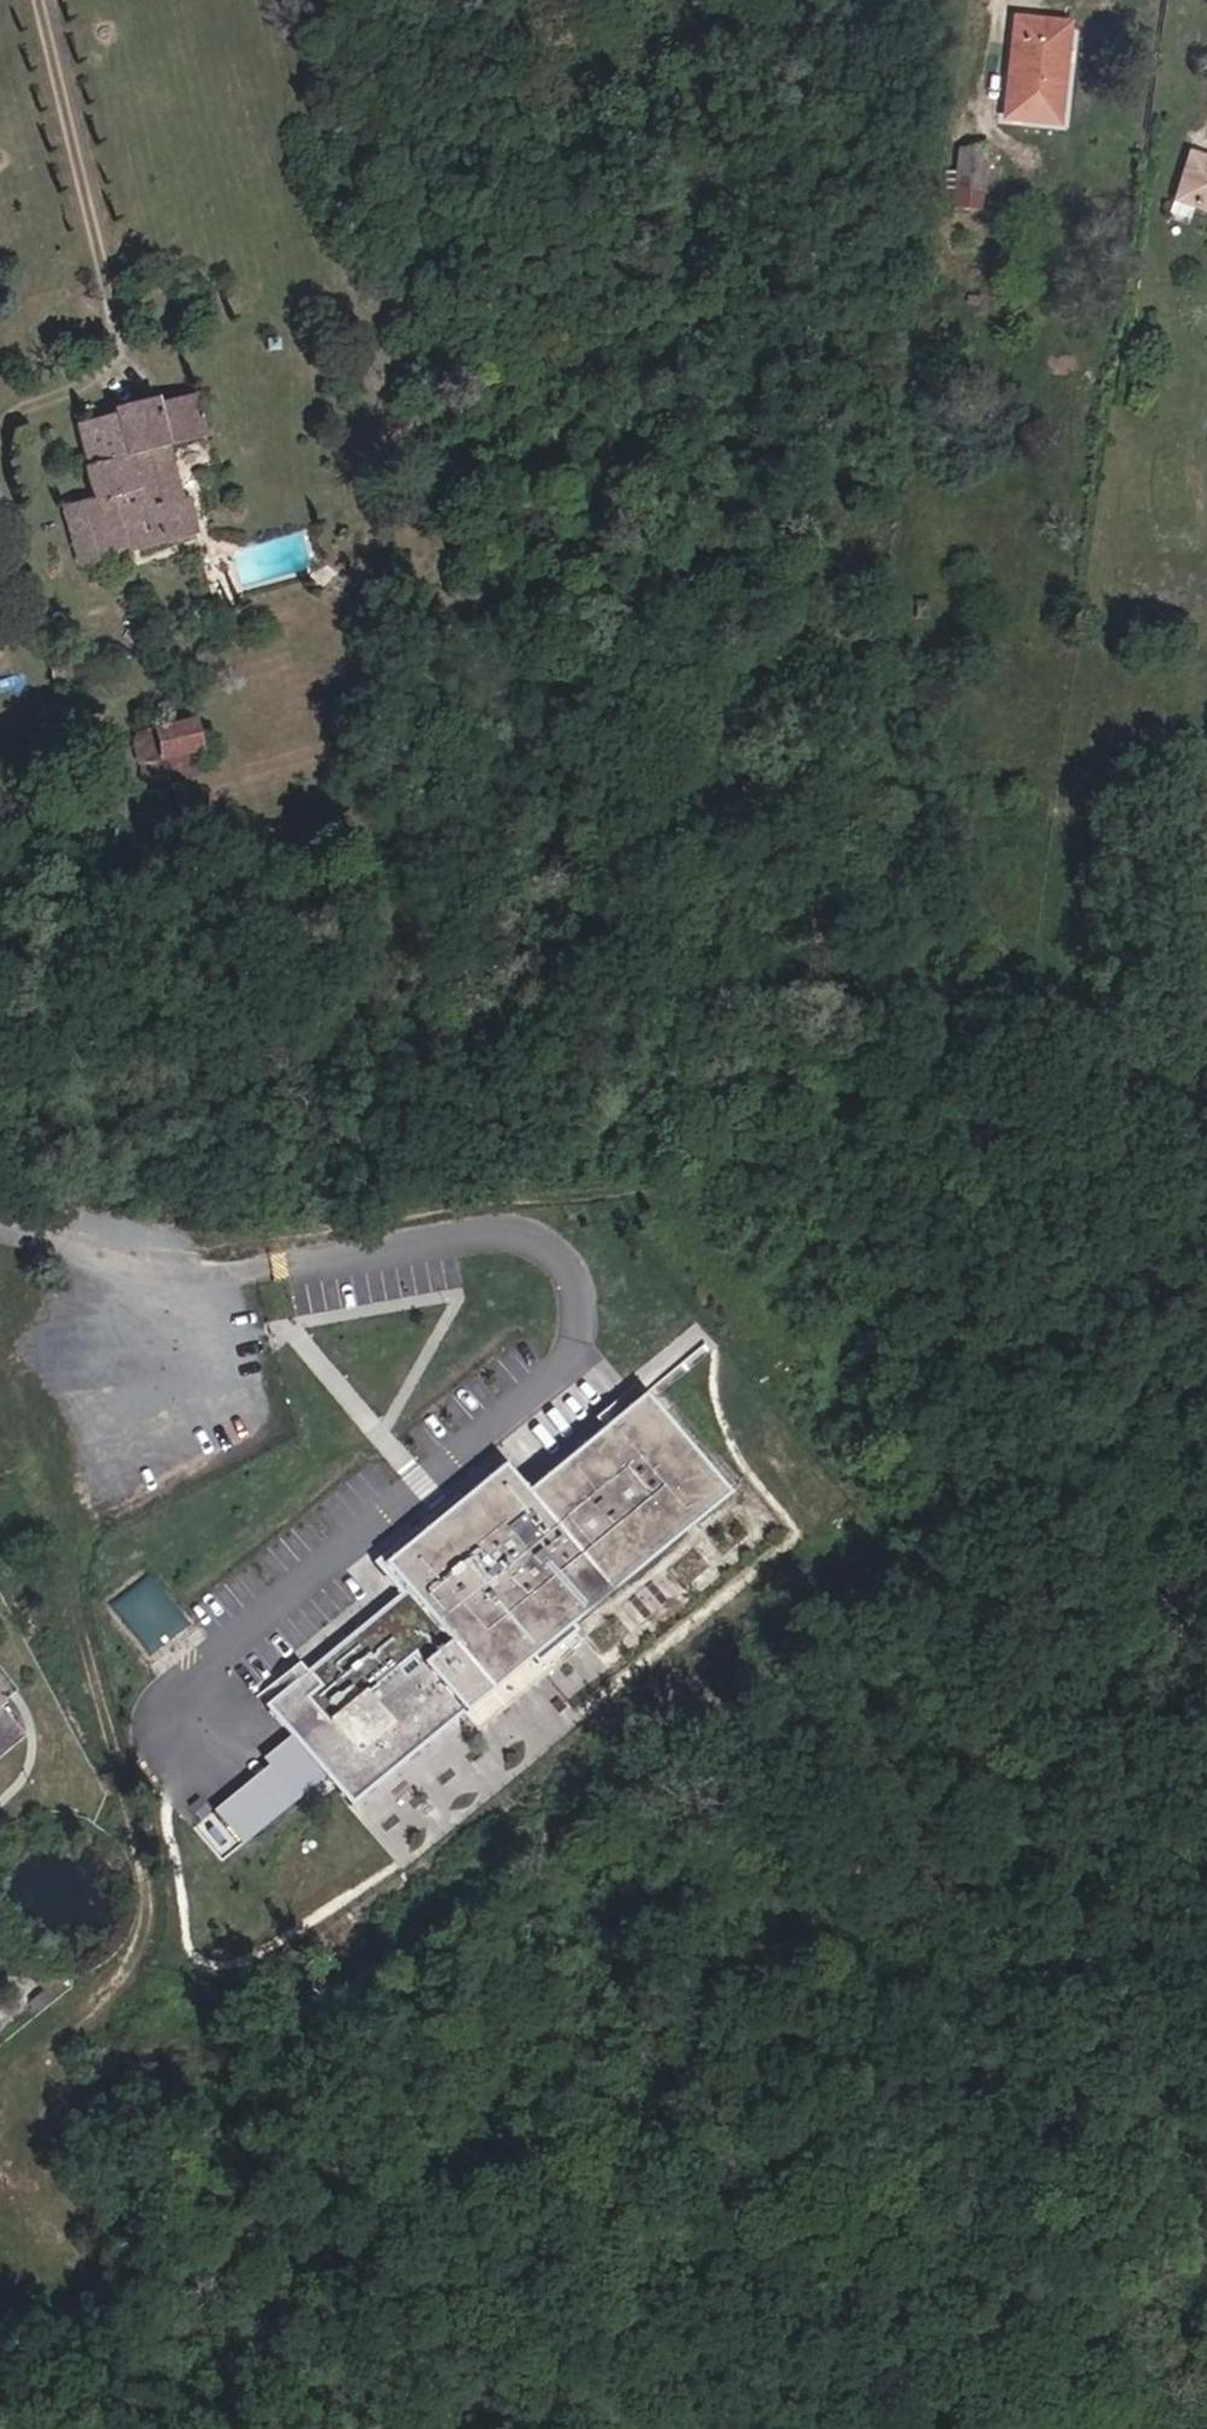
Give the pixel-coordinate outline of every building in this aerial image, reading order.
[(1013,16),(1003,118),(1057,124),(1068,22),(1013,16)] [(1206,207),(1206,152),(1187,145),(1170,195),(1206,207)] [(986,151),(959,149),(956,209),(983,210),(986,151)] [(71,429),(90,501),(105,497),(122,553),(192,532),(200,530),(190,497),(182,499),(165,444),(208,433),(195,388),(153,400),(151,396),(107,408),(108,418),(71,429)] [(106,557),(90,501),(63,509),(78,565),(106,557)] [(182,719),(145,729),(155,760),(190,751),(189,748),(182,719)] [(155,760),(145,729),(123,734),(135,784),(158,779),(155,760)] [(730,1493),(646,1391),(525,1491),(502,1463),(448,1508),(384,1561),(406,1588),(265,1703),(350,1805),(730,1493)] [(22,1738),(0,1711),(0,1756),(22,1738)]
